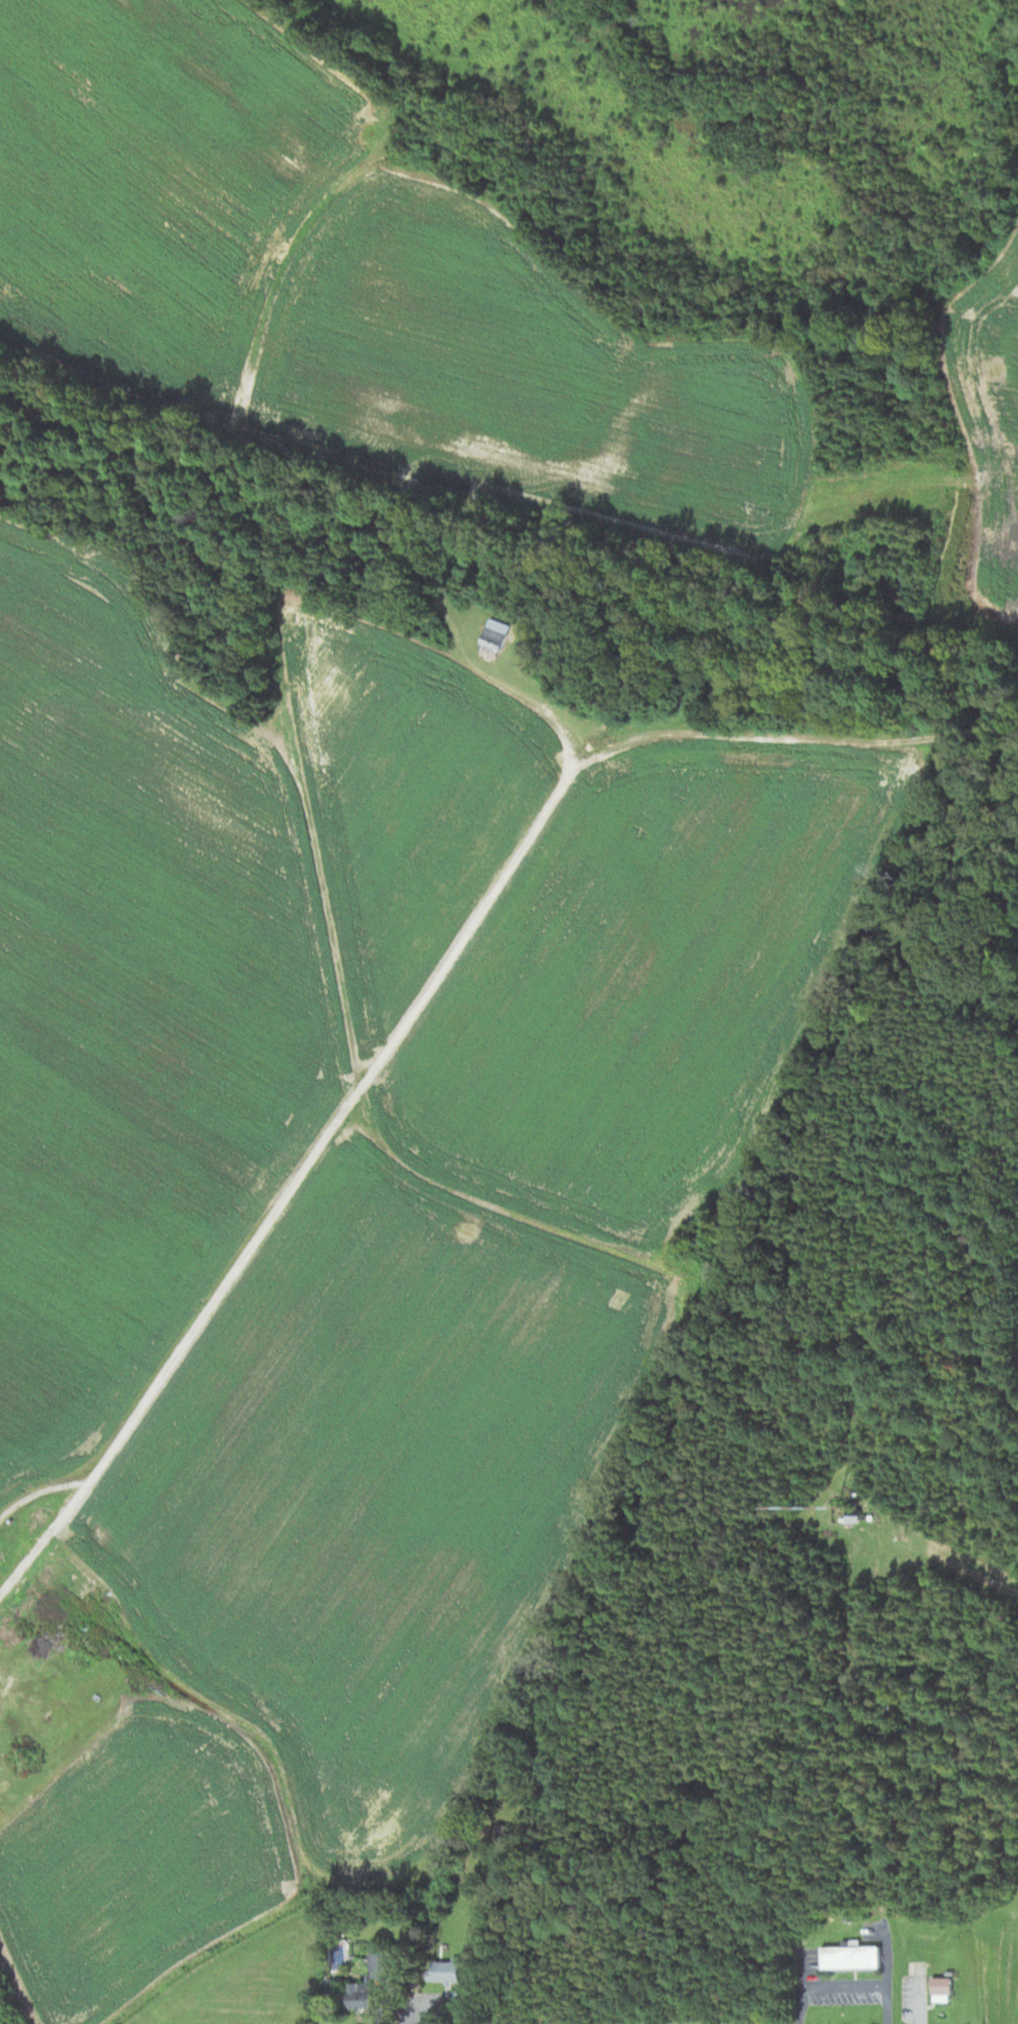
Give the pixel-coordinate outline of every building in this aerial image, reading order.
[(474,653),(494,660),(507,623),(488,616),(474,653)] [(858,1509),(844,1509),(844,1520),(858,1520),(858,1509)] [(99,1640),(98,1630),(82,1632),(83,1642),(99,1640)] [(511,1828),(495,1825),(493,1833),(510,1836),(511,1828)] [(878,1968),(878,1945),(820,1945),(820,1968),(878,1968)] [(390,1951),(366,1951),(366,1982),(344,1982),(344,2009),(372,2009),(372,1977),(390,1977),(390,1951)] [(949,1976),(930,1976),(930,2001),(949,2001),(949,1976)]
